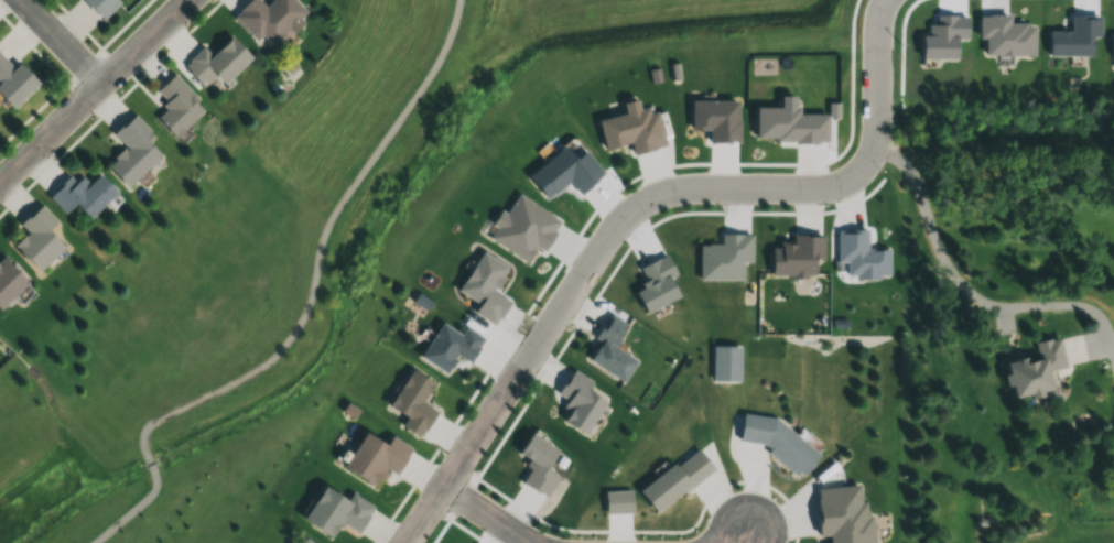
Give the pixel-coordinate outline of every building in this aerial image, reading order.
[(102,19),(120,2),(118,0),(83,0),(102,19)] [(259,0),(248,0),(232,15),(258,43),(264,37),(272,46),(307,14),(294,0),(270,0),(264,6),(259,0)] [(210,54),(202,45),(182,64),(202,85),(213,75),(221,84),(250,57),(230,36),(210,54)] [(17,61),(12,66),(0,53),(0,93),(11,105),(37,82),(17,61)] [(154,91),(168,106),(156,118),(175,137),(205,108),(172,74),(154,91)] [(105,164),(125,187),(160,156),(143,137),(149,131),(134,113),(112,133),(125,147),(105,164)] [(64,211),(73,202),(88,217),(115,190),(98,173),(89,182),(80,174),(74,180),(68,174),(48,195),(64,211)] [(46,229),(55,221),(40,204),(20,223),(27,231),(12,244),(37,270),(62,247),(46,229)] [(26,279),(0,255),(0,256),(0,307),(26,279)] [(1034,341),(1036,355),(1006,360),(1012,396),(1051,389),(1047,370),(1065,367),(1059,336),(1034,341)] [(740,346),(712,345),(712,381),(739,381),(740,346)] [(418,437),(436,411),(421,401),(433,384),(411,369),(388,404),(407,417),(401,425),(418,437)] [(767,452),(793,472),(804,474),(820,454),(774,417),(742,412),(738,440),(768,444),(767,452)] [(390,436),(385,445),(363,432),(342,468),(375,487),(386,469),(395,474),(411,448),(390,436)] [(556,450),(530,433),(517,453),(531,462),(520,481),(546,497),(558,477),(545,469),(556,450)] [(713,470),(697,447),(638,489),(654,512),(713,470)] [(331,537),(340,522),(357,533),(374,506),(351,493),(347,500),(323,485),(302,520),(331,537)]
